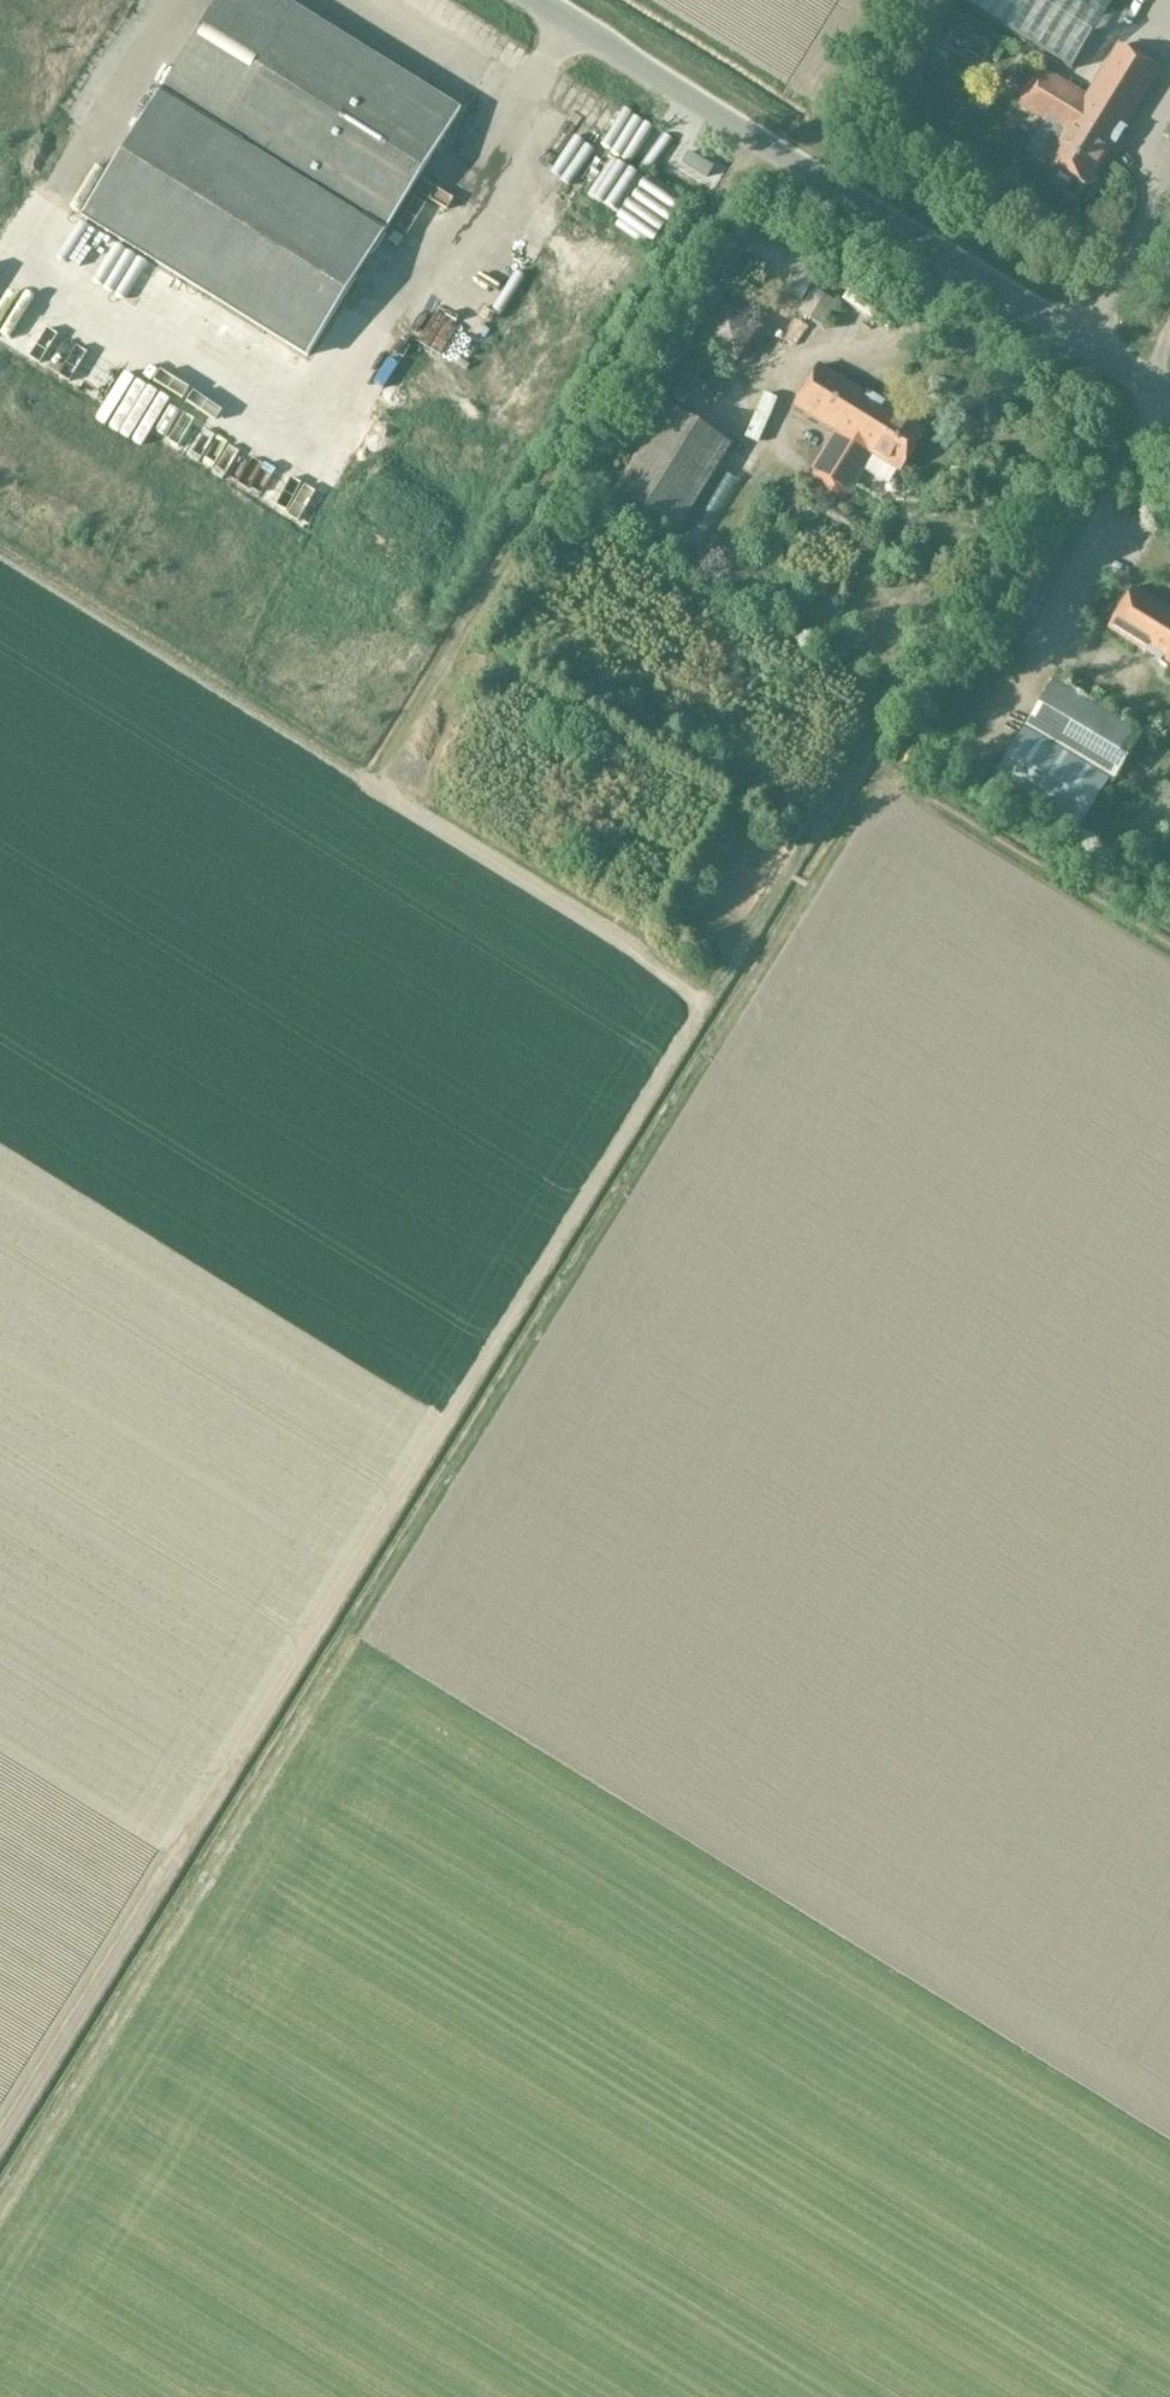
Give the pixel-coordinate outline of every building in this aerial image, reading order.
[(294,12),(274,0),(217,0),(81,220),(306,360),(458,114),(294,12)] [(141,0),(120,0),(114,11),(131,19),(141,0)] [(1070,71),(1113,0),(970,0),(965,7),(1070,71)] [(1017,107),(1044,123),(1025,154),(1046,167),(1048,164),(1059,170),(1053,179),(1055,185),(1064,191),(1070,189),(1075,181),(1087,188),(1158,72),(1117,47),(1086,99),(1039,70),(1017,107)] [(1161,138),(1169,144),(1169,124),(1161,138)] [(822,329),(836,306),(812,291),(797,314),(822,329)] [(736,366),(757,332),(722,310),(701,344),(736,366)] [(816,367),(791,408),(835,435),(807,482),(843,504),(863,472),(888,487),(897,473),(900,474),(925,433),(816,367)] [(674,532),(688,509),(728,446),(665,407),(612,492),(674,532)] [(1121,639),(1169,670),(1169,613),(1133,590),(1107,631),(1121,639)] [(1112,785),(1142,734),(1052,681),(990,786),(1075,837),(1107,782),(1112,785)]
